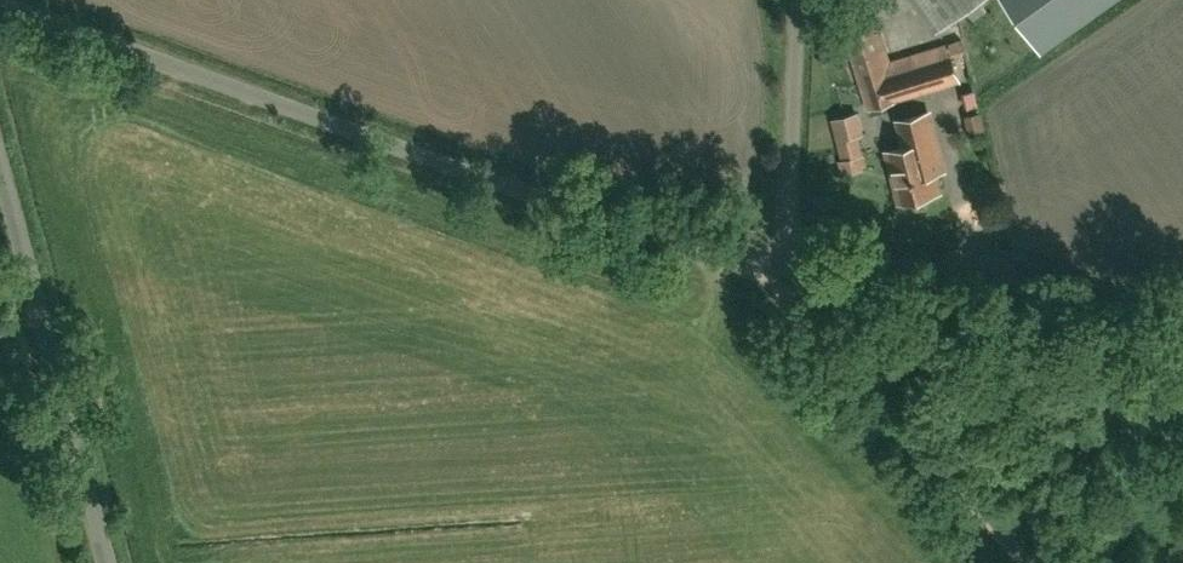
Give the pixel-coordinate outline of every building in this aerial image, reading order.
[(868,104),(956,77),(945,42),(888,59),(878,26),(872,28),(871,23),(845,31),(868,104)] [(935,171),(944,169),(930,112),(897,120),(903,147),(889,150),(902,200),(940,190),(935,171)] [(841,115),(833,117),(842,158),(858,154),(853,134),(846,136),(841,115)]
